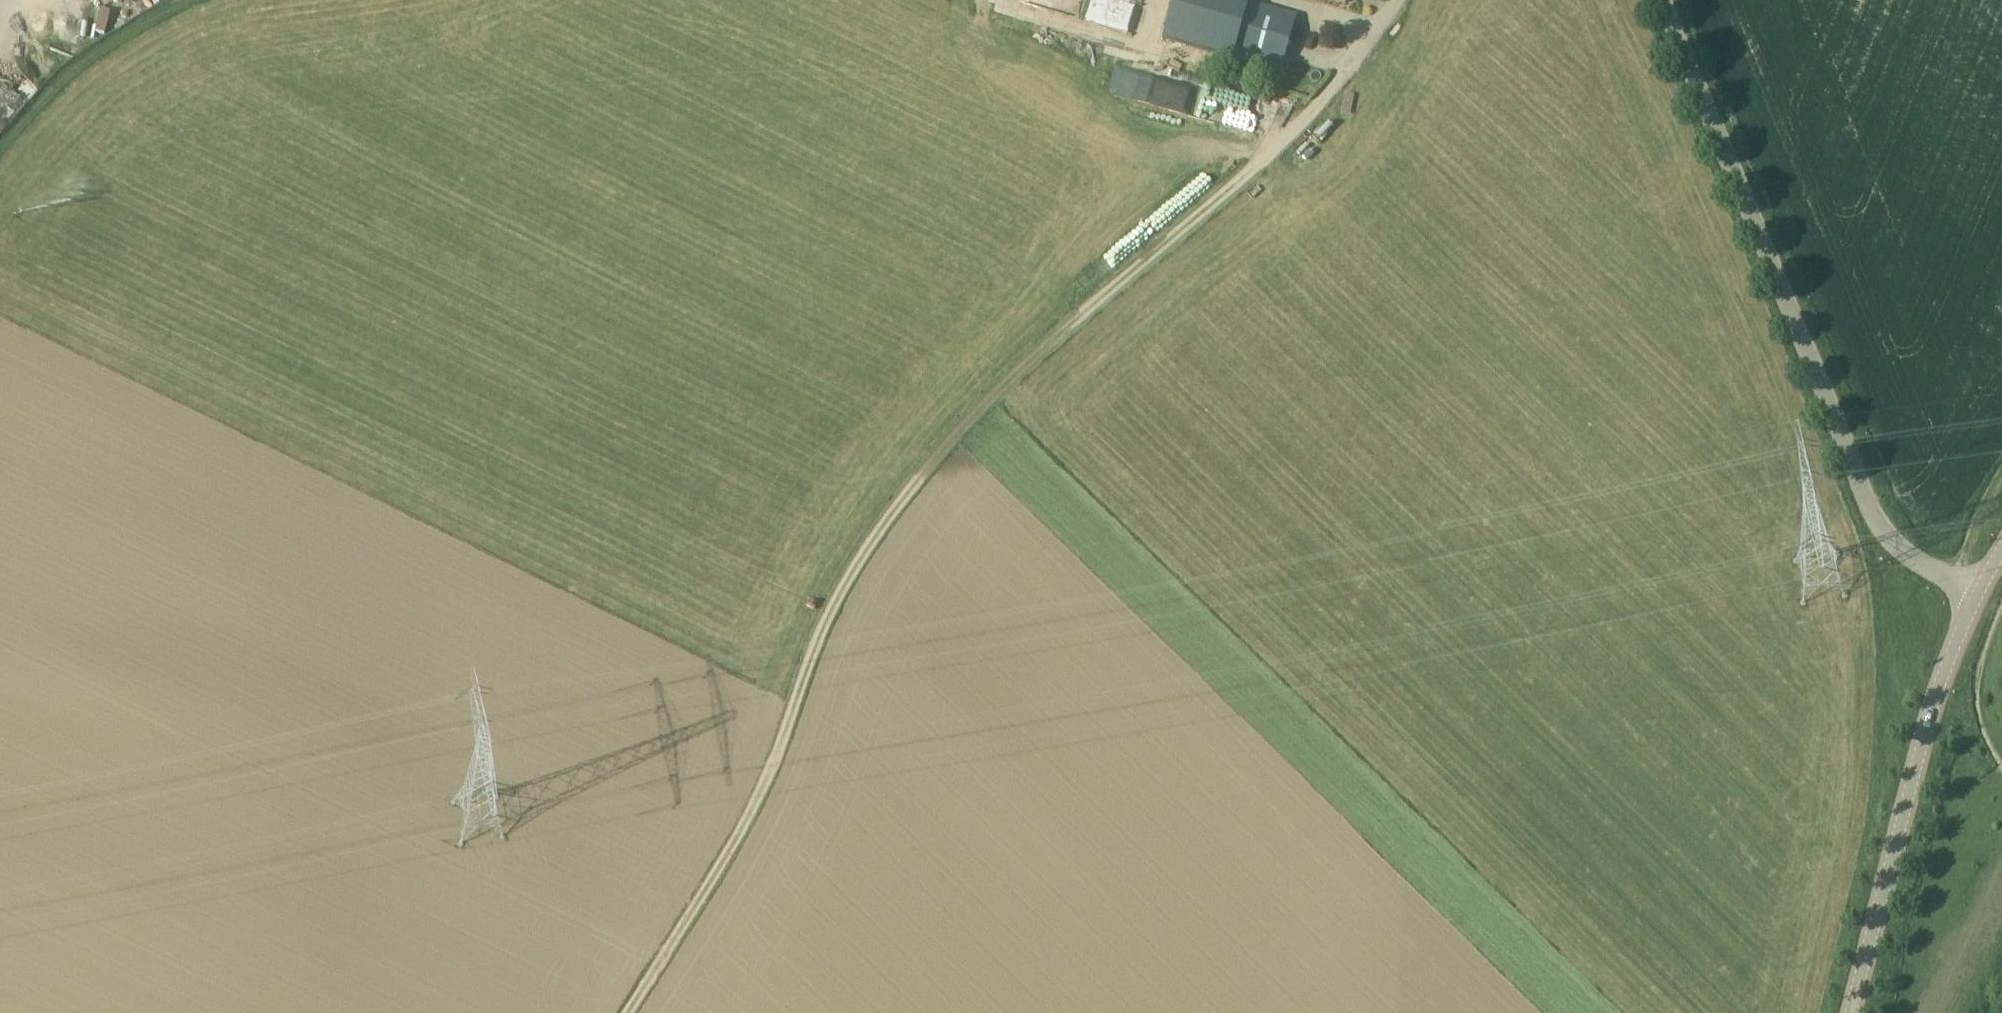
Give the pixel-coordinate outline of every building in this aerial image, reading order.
[(1093,20),(1132,33),(1140,7),(1118,0),(1099,0),(1093,20)] [(1277,12),(1235,0),(1176,0),(1164,41),(1165,41),(1162,53),(1181,59),(1185,46),(1281,73),(1296,17),(1277,12)] [(1188,112),(1242,129),(1250,105),(1196,88),(1188,112)]
